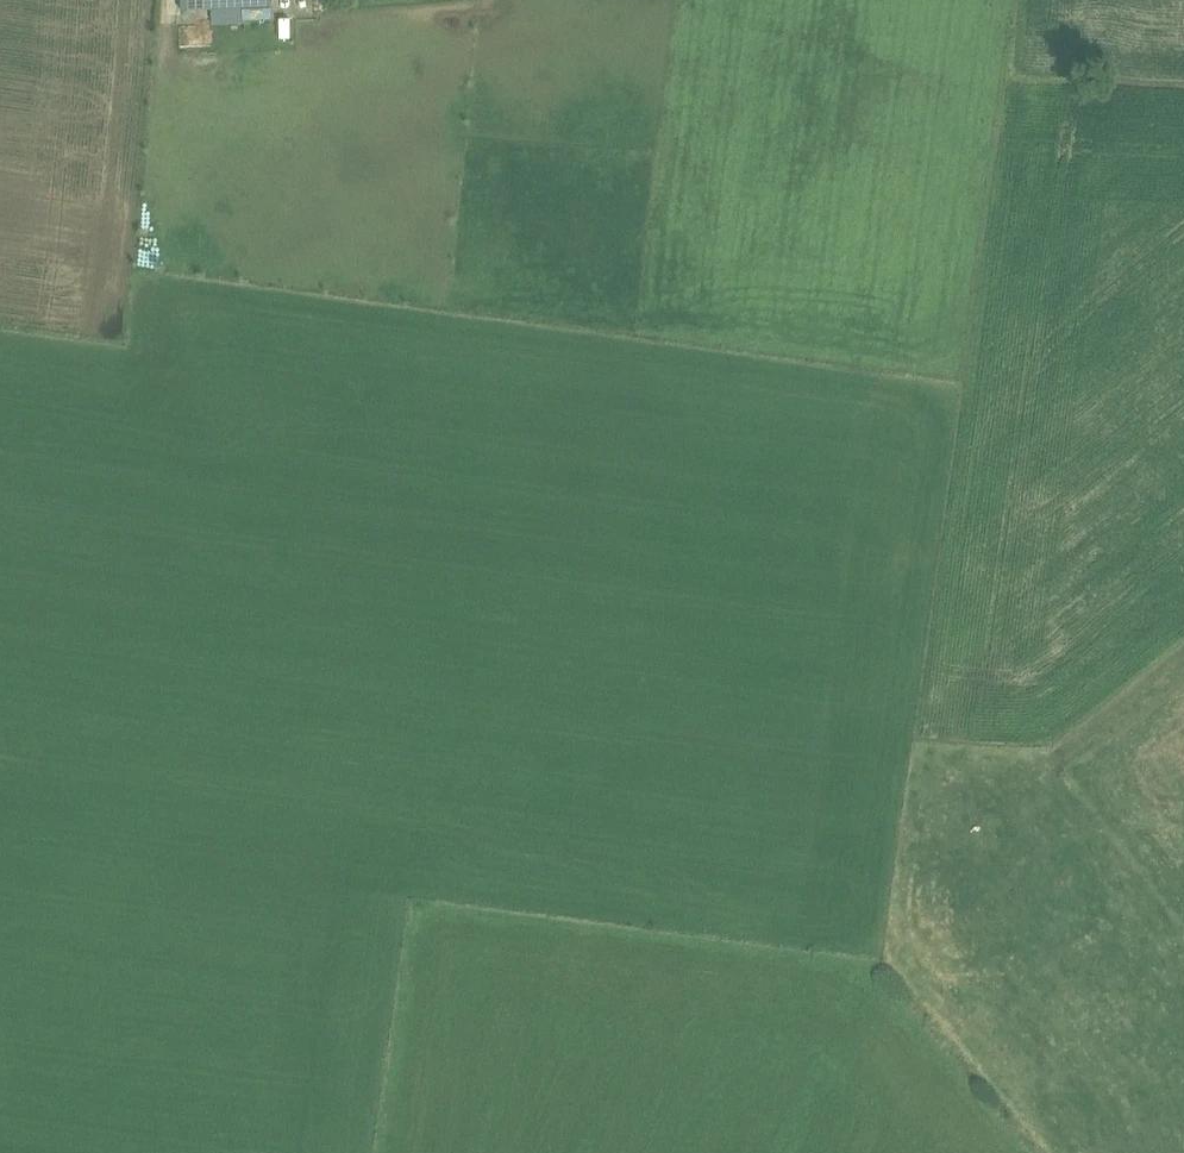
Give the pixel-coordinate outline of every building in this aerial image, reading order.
[(207,16),(208,0),(183,0),(182,16),(207,16)] [(267,0),(212,0),(212,11),(268,8),(267,0)] [(290,0),(274,0),(274,13),(290,14),(290,0)]
